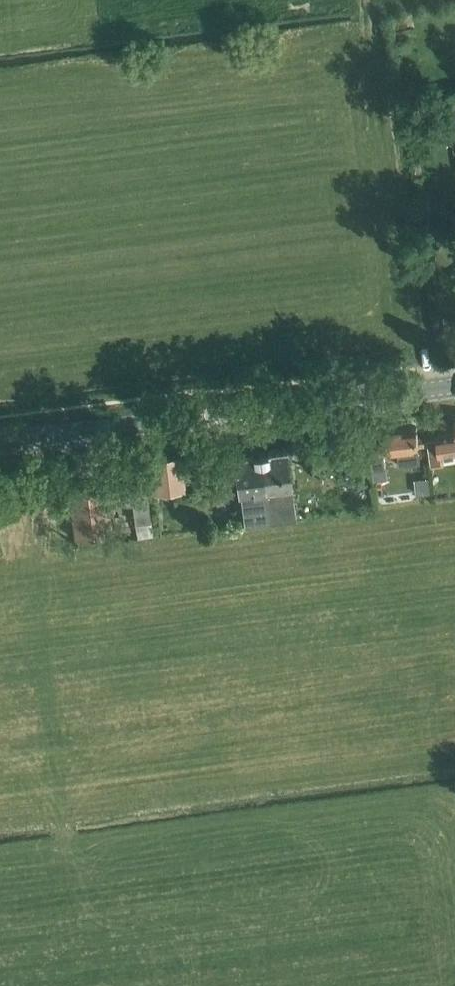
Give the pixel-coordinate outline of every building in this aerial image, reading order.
[(422,461),(420,446),(417,426),(381,431),(384,451),(399,449),(401,464),(422,461)] [(437,433),(440,453),(454,451),(454,430),(437,433)] [(292,484),(287,447),(260,451),(265,487),(266,487),(267,497),(270,519),(296,516),(293,498),(286,499),(284,485),(292,484)] [(270,519),(267,497),(266,487),(265,487),(260,451),(234,454),(239,493),(234,493),(238,524),(270,519)] [(387,468),(385,455),(372,456),(374,469),(387,468)] [(184,490),(180,457),(151,460),(155,493),(184,490)] [(150,518),(146,482),(143,462),(135,463),(134,461),(117,463),(122,498),(131,497),(134,521),(150,518)] [(430,478),(416,479),(417,493),(431,492),(430,478)] [(112,531),(109,506),(106,486),(69,491),(75,536),(112,531)]
